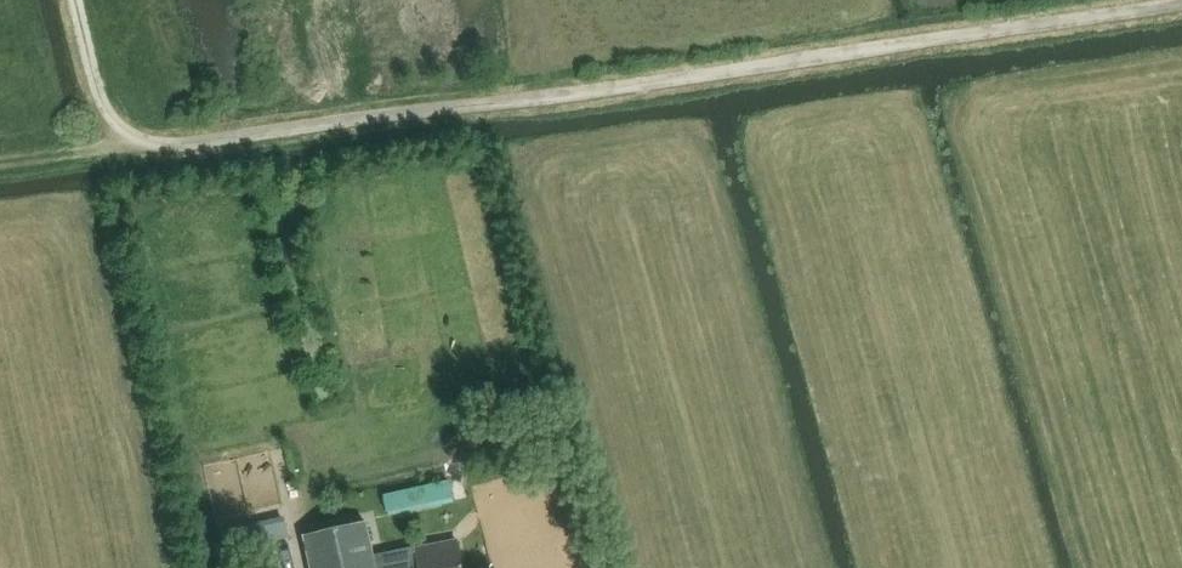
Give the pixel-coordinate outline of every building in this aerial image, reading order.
[(389,489),(391,510),(458,502),(456,481),(389,489)] [(312,532),(317,567),(383,567),(376,522),(312,532)] [(459,555),(458,555),(455,541),(395,554),(398,567),(461,567),(459,555)]
